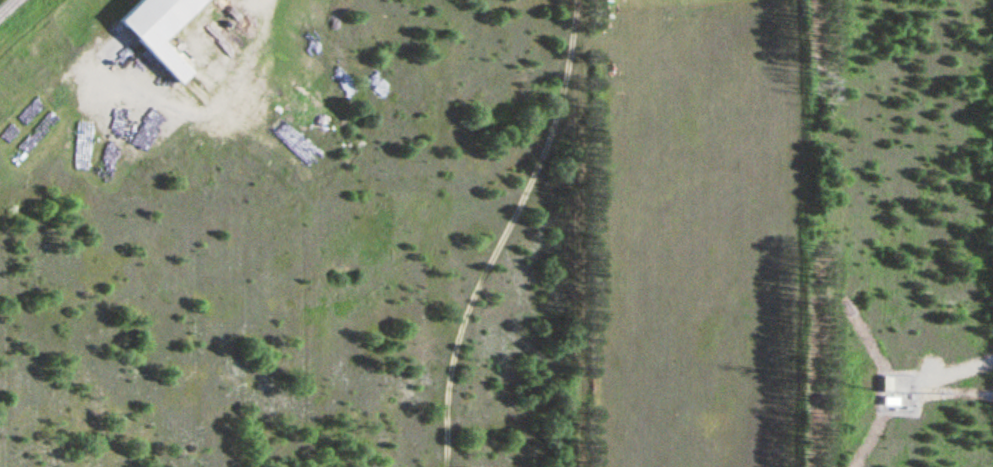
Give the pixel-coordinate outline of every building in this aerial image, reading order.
[(177,81),(189,70),(160,40),(201,0),(138,0),(117,20),(177,81)]
